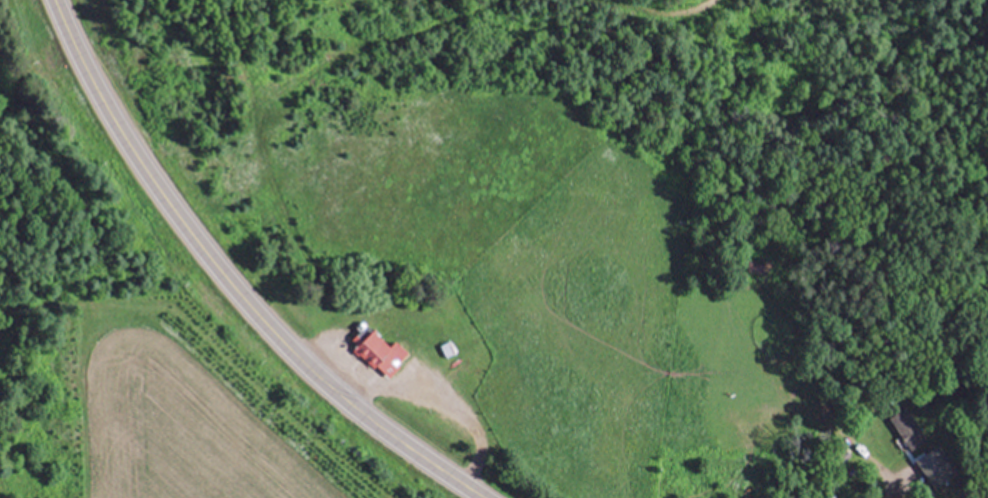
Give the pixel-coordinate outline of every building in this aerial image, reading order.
[(761,284),(762,261),(746,260),(745,283),(761,284)] [(377,365),(386,373),(404,354),(392,343),(380,355),(383,358),(377,365)]
